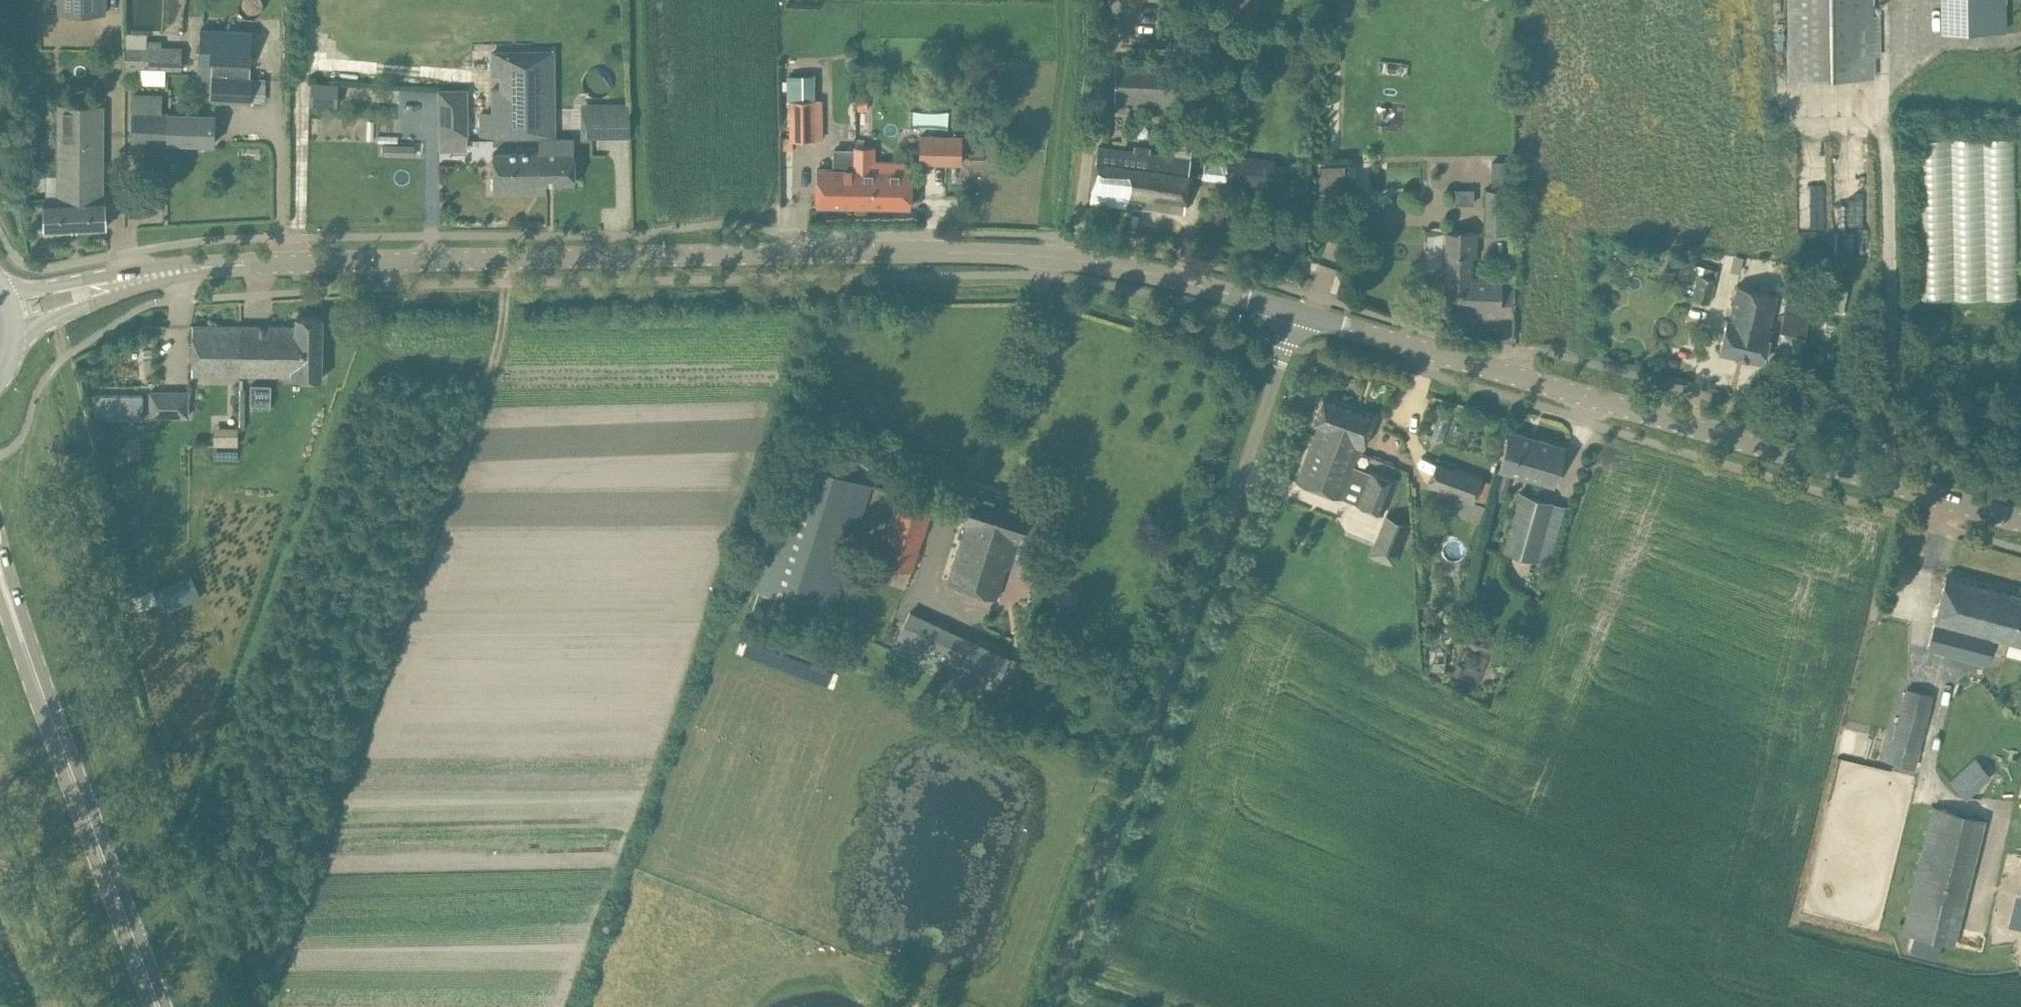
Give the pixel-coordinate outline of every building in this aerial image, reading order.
[(107,13),(107,0),(59,0),(59,13),(107,13)] [(1221,13),(1249,14),(1250,0),(1221,0),(1221,13)] [(1873,56),(1872,0),(1789,0),(1790,77),(1873,76),(1873,56)] [(2007,0),(1941,0),(1941,31),(2008,30),(2007,0)] [(11,16),(1,18),(3,36),(13,34),(11,16)] [(252,34),(201,32),(200,66),(250,68),(252,34)] [(126,46),(125,73),(141,73),(141,68),(165,69),(166,47),(141,46),(126,46)] [(847,49),(847,60),(858,60),(859,49),(847,49)] [(532,51),(492,52),(492,74),(501,74),(501,87),(492,87),(493,111),(493,136),(540,136),(540,98),(547,98),(546,71),(532,71),(532,51)] [(1195,62),(1116,58),(1115,101),(1193,104),(1195,62)] [(252,98),(253,76),(213,73),(211,95),(252,98)] [(781,136),(780,149),(793,148),(793,139),(816,138),(815,74),(789,75),(790,136),(781,136)] [(334,104),(335,81),(308,80),(307,103),(334,104)] [(466,89),(439,89),(439,134),(467,134),(466,89)] [(215,142),(215,122),(216,113),(162,112),(162,94),(134,93),(133,120),(133,140),(215,142)] [(868,111),(868,93),(858,93),(858,111),(868,111)] [(954,101),(954,127),(966,127),(967,102),(954,101)] [(106,227),(105,207),(105,196),(101,196),(105,106),(81,104),(61,104),(59,198),(44,199),(45,229),(106,227)] [(600,109),(582,109),(582,127),(588,127),(588,135),(600,135),(600,109)] [(962,134),(920,133),(919,163),(961,164),(962,134)] [(1920,136),(1923,298),(2020,296),(2016,134),(1920,136)] [(575,136),(545,136),(545,151),(546,182),(575,181),(575,161),(575,151),(575,136)] [(1184,211),(1186,192),(1192,145),(1177,143),(1175,156),(1150,153),(1150,148),(1134,146),(1134,150),(1098,146),(1091,199),(1184,211)] [(817,204),(853,205),(856,146),(855,146),(855,148),(832,147),(832,168),(818,168),(817,184),(817,204)] [(911,206),(911,186),(911,170),(874,169),(875,146),(856,146),(853,205),(911,206)] [(546,182),(545,151),(493,152),(493,171),(494,191),(547,190),(546,182)] [(1205,160),(1203,176),(1276,185),(1276,183),(1285,184),(1287,163),(1279,162),(1279,160),(1234,155),(1233,163),(1205,160)] [(1453,186),(1453,201),(1474,200),(1473,186),(1453,186)] [(1487,189),(1487,190),(1487,232),(1512,232),(1512,188),(1487,189)] [(1501,308),(1502,288),(1502,278),(1471,277),(1472,256),(1476,256),(1477,231),(1447,230),(1445,287),(1445,307),(1501,308)] [(1716,277),(1715,277),(1717,269),(1704,266),(1702,274),(1699,273),(1692,297),(1709,302),(1716,277)] [(1776,293),(1756,289),(1738,284),(1729,318),(1727,318),(1719,351),(1763,361),(1771,328),(1768,327),(1776,293)] [(1805,336),(1811,314),(1786,308),(1780,330),(1805,336)] [(192,373),(212,373),(293,374),(293,378),(322,378),(322,336),(323,316),(297,316),(297,326),(193,325),(192,373)] [(251,384),(251,408),(271,408),(271,384),(251,384)] [(149,416),(188,417),(188,392),(150,391),(149,416)] [(93,394),(93,418),(141,419),(141,395),(93,394)] [(1296,481),(1315,488),(1342,498),(1363,446),(1368,435),(1375,417),(1323,397),(1314,421),(1318,423),(1296,481)] [(213,425),(213,443),(238,442),(238,425),(213,425)] [(1554,483),(1559,465),(1565,446),(1510,430),(1504,450),(1499,467),(1554,483)] [(140,456),(140,437),(127,437),(128,456),(140,456)] [(830,612),(871,485),(795,461),(754,587),(830,612)] [(1482,476),(1452,466),(1443,491),(1474,501),(1482,476)] [(1370,471),(1356,504),(1382,515),(1396,481),(1370,471)] [(1019,540),(1024,524),(1030,505),(974,487),(962,522),(965,523),(947,581),(997,597),(1016,539),(1019,540)] [(1551,502),(1518,493),(1503,549),(1536,559),(1551,502)] [(898,494),(871,576),(906,587),(932,505),(898,494)] [(1378,533),(1375,543),(1397,552),(1401,542),(1378,533)] [(1941,594),(1934,619),(1935,619),(1927,648),(1986,663),(1994,635),(2020,642),(2020,594),(1946,575),(1941,594)] [(200,595),(193,576),(155,590),(163,610),(200,595)] [(1011,655),(910,609),(891,650),(992,696),(1011,655)] [(1906,688),(1892,744),(1898,746),(1894,763),(1916,768),(1934,695),(1906,688)] [(1976,758),(1951,781),(1967,799),(1992,776),(1976,758)] [(1933,804),(1901,932),(1922,937),(1954,945),(1954,943),(1965,902),(1935,895),(1956,811),(1933,804)]
